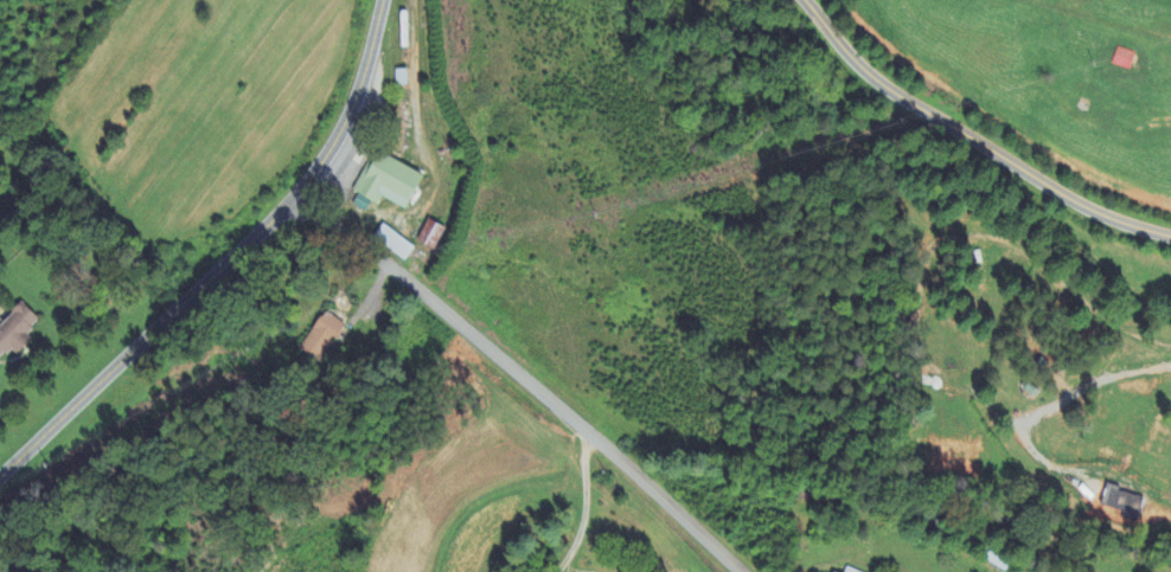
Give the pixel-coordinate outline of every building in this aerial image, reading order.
[(1111,66),(1129,72),(1134,55),(1116,49),(1111,66)] [(422,177),(374,152),(353,193),(359,196),(353,207),(365,214),(371,203),(378,207),(381,199),(405,211),(422,177)] [(405,263),(414,249),(382,226),(373,240),(405,263)] [(10,350),(16,356),(31,341),(25,335),(38,322),(21,305),(0,326),(0,359),(10,350)] [(301,354),(322,364),(342,323),(320,313),(301,354)] [(1101,507),(1123,514),(1122,519),(1136,524),(1144,499),(1107,488),(1101,507)] [(1012,562),(992,550),(985,561),(1002,571),(1005,571),(1012,562)]
